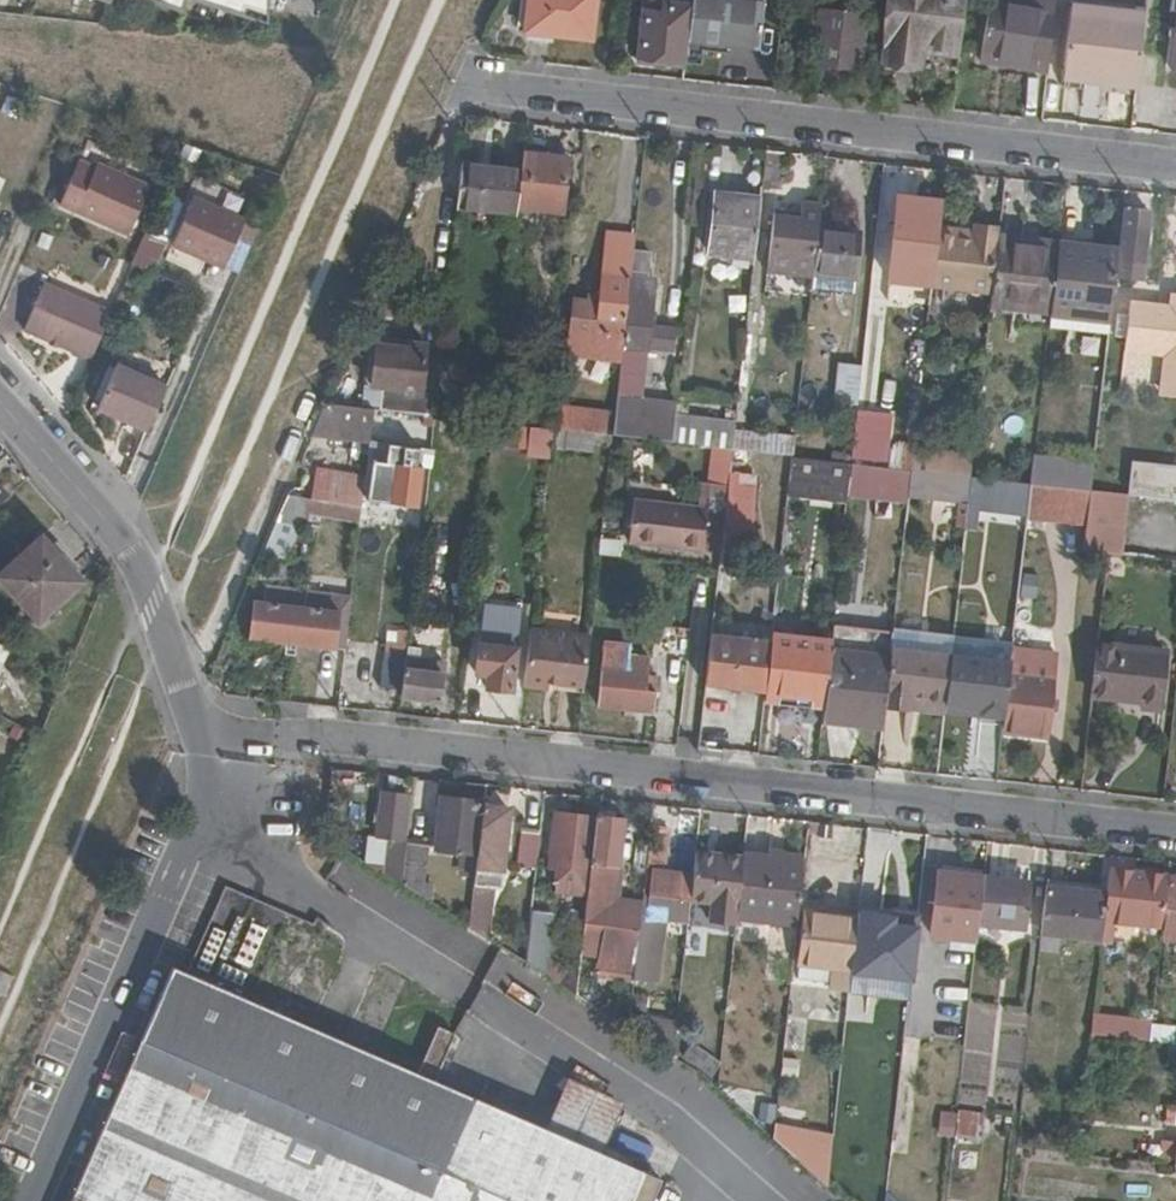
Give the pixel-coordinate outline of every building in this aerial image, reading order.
[(244,9),(257,13),(258,0),(191,0),(242,16),(244,9)] [(597,43),(602,0),(535,0),(531,37),(597,43)] [(695,9),(681,8),(681,0),(648,0),(641,63),(688,67),(695,9)] [(786,0),(742,0),(741,6),(696,0),(695,9),(688,67),(688,69),(704,72),(706,56),(723,58),(724,49),(736,50),(759,53),(764,13),(784,15),(786,0)] [(876,18),(878,0),(863,0),(861,16),(870,18),(876,18)] [(968,0),(895,0),(887,62),(922,66),(924,51),(962,55),(968,0)] [(1059,0),(1041,0),(1041,4),(1007,0),(992,0),(984,64),(1051,71),(1059,0)] [(1149,19),(1150,12),(1077,2),(1076,10),(1149,19)] [(1107,85),(1140,89),(1149,19),(1076,10),(1067,71),(1108,76),(1107,85)] [(816,66),(863,72),(870,18),(861,16),(823,11),(816,66)] [(724,49),(723,58),(735,60),(736,50),(724,49)] [(921,73),(959,77),(962,55),(924,51),(922,66),(921,73)] [(1066,80),(1107,85),(1108,76),(1067,71),(1066,80)] [(790,154),(770,153),(766,189),(786,190),(790,154)] [(527,158),(525,176),(521,213),(566,219),(573,163),(527,158)] [(81,169),(62,212),(132,240),(152,191),(100,170),(98,176),(81,169)] [(525,176),(466,169),(462,211),(480,213),(498,216),(497,229),(496,236),(518,240),(521,213),(525,176)] [(1027,181),(1008,179),(1005,210),(1023,212),(1027,181)] [(757,260),(764,202),(723,198),(716,256),(757,260)] [(942,235),(943,229),(937,228),(940,203),(901,199),(894,254),(939,258),(942,235)] [(195,203),(174,253),(227,274),(247,223),(195,203)] [(822,231),(825,206),(805,204),(804,216),(777,214),(772,274),(816,278),(817,275),(822,231)] [(1119,278),(1140,280),(1148,214),(1127,212),(1123,246),(1122,253),(1119,278)] [(498,216),(480,213),(478,226),(497,229),(498,216)] [(129,261),(149,272),(165,241),(145,231),(129,261)] [(866,235),(822,231),(817,275),(860,280),(866,235)] [(977,239),(942,235),(939,258),(936,290),(995,296),(1002,237),(978,234),(977,239)] [(637,252),(638,240),(609,237),(602,301),(591,299),(590,307),(576,306),(570,359),(623,366),(632,294),(637,252)] [(1027,240),(1002,237),(995,296),(994,307),(1053,314),(1061,251),(1027,248),(1027,240)] [(1123,246),(1062,239),(1061,245),(1061,246),(1122,253),(1123,246)] [(1061,246),(1061,245),(1027,240),(1027,248),(1061,251),(1061,246)] [(1119,278),(1122,253),(1061,246),(1061,251),(1053,314),(1114,320),(1119,278)] [(632,294),(658,296),(660,279),(651,278),(654,254),(637,252),(632,294)] [(77,362),(93,369),(115,318),(47,290),(27,338),(78,358),(77,362)] [(1174,293),(1172,310),(1130,305),(1125,345),(1165,350),(1159,395),(1175,397),(1175,293),(1174,293)] [(658,296),(632,294),(623,366),(614,439),(617,439),(676,447),(679,423),(680,409),(647,405),(654,350),(657,328),(661,296),(658,296)] [(994,307),(993,316),(1014,318),(1014,328),(1050,332),(1051,326),(1053,314),(994,307)] [(1051,326),(1113,332),(1114,320),(1053,314),(1051,326)] [(657,328),(654,350),(675,353),(678,331),(657,328)] [(367,386),(379,387),(383,349),(413,352),(414,343),(415,336),(373,331),(367,386)] [(389,388),(386,411),(437,418),(443,369),(429,367),(432,346),(414,343),(413,352),(383,349),(379,387),(389,388)] [(831,402),(856,406),(863,366),(837,362),(831,402)] [(97,420),(148,440),(166,397),(116,377),(97,420)] [(481,405),(497,407),(498,395),(482,393),(481,405)] [(329,405),(315,437),(374,444),(375,435),(377,419),(378,410),(329,405)] [(890,416),(859,413),(854,458),(885,462),(890,416)] [(569,417),(567,433),(598,437),(600,421),(569,417)] [(377,419),(375,435),(391,436),(393,421),(377,419)] [(484,435),(495,436),(496,425),(485,423),(484,429),(484,435)] [(738,430),(679,423),(676,447),(718,451),(736,453),(738,430)] [(495,436),(493,455),(507,456),(508,439),(510,426),(498,425),(496,425),(495,436)] [(523,440),(524,428),(510,426),(508,439),(523,440)] [(523,456),(547,460),(551,430),(527,426),(523,456)] [(798,436),(738,430),(736,453),(795,458),(798,436)] [(555,448),(595,453),(598,437),(567,433),(557,432),(555,448)] [(422,438),(400,436),(399,447),(420,450),(422,438)] [(391,508),(421,511),(426,471),(428,451),(420,450),(399,447),(393,447),(391,467),(375,466),(371,500),(392,501),(391,508)] [(917,449),(914,472),(923,473),(975,479),(977,456),(917,449)] [(716,479),(732,481),(736,453),(718,451),(716,479)] [(793,476),(828,480),(830,463),(795,458),(793,476)] [(828,480),(853,483),(855,465),(853,465),(830,463),(828,480)] [(852,494),(911,501),(912,495),(914,472),(855,465),(853,483),(852,494)] [(1016,483),(1034,486),(1035,472),(1018,470),(1016,483)] [(914,472),(912,495),(972,502),(975,479),(923,473),(914,472)] [(1079,490),(1094,491),(1096,476),(1080,474),(1079,490)] [(340,507),(359,510),(366,511),(370,480),(340,475),(338,492),(342,492),(340,507)] [(972,502),(1031,510),(1034,486),(1016,483),(975,479),(972,502)] [(723,556),(731,487),(711,485),(709,505),(637,496),(630,545),(723,556)] [(1029,520),(1090,527),(1094,491),(1079,490),(1034,486),(1031,510),(1029,520)] [(1090,527),(1088,552),(1111,555),(1125,556),(1130,515),(1108,513),(1110,493),(1094,491),(1090,527)] [(1130,515),(1132,496),(1110,493),(1108,513),(1130,515)] [(289,499),(277,526),(288,528),(303,531),(305,521),(309,521),(311,516),(323,519),(325,504),(289,499)] [(325,504),(323,519),(357,525),(359,510),(340,507),(325,504)] [(277,526),(268,547),(278,551),(288,528),(277,526)] [(0,573),(0,578),(37,619),(79,580),(41,536),(0,573)] [(251,642),(301,648),(309,597),(268,592),(267,606),(257,606),(251,642)] [(309,597),(301,648),(331,653),(323,661),(321,683),(345,686),(350,636),(338,634),(343,601),(309,597)] [(487,677),(486,687),(490,688),(490,692),(517,694),(522,649),(526,611),(488,606),(483,644),(479,677),(487,677)] [(587,690),(593,638),(580,636),(582,619),(546,615),(545,632),(533,631),(526,690),(551,692),(552,686),(587,690)] [(707,690),(767,696),(767,694),(773,645),(712,638),(707,690)] [(803,704),(826,706),(831,662),(833,646),(773,639),(773,645),(767,694),(804,697),(803,704)] [(1099,648),(1094,696),(1144,701),(1143,709),(1163,711),(1169,655),(1099,648)] [(890,670),(886,710),(911,713),(912,701),(948,705),(953,658),(893,651),(890,670)] [(404,692),(407,674),(408,658),(385,656),(381,690),(404,692)] [(404,692),(403,702),(444,706),(448,678),(450,662),(409,657),(408,658),(407,674),(404,692)] [(858,739),(882,741),(886,710),(890,670),(831,662),(826,706),(823,730),(843,732),(859,734),(858,739)] [(1011,666),(1004,732),(1052,737),(1058,680),(1035,677),(1036,669),(1011,666)] [(650,669),(634,667),(633,674),(604,671),(599,712),(654,718),(657,697),(647,695),(649,677),(650,669)] [(954,720),(999,725),(1004,680),(959,673),(954,720)] [(662,678),(649,677),(647,695),(657,697),(659,697),(662,678)] [(551,692),(586,696),(587,690),(552,686),(551,692)] [(912,701),(911,713),(946,717),(948,705),(912,701)] [(842,740),(858,741),(858,739),(859,734),(843,732),(842,740)] [(400,842),(395,879),(408,887),(413,847),(418,799),(389,796),(384,840),(400,842)] [(489,810),(490,805),(450,800),(444,851),(447,852),(484,857),(489,810)] [(545,846),(550,811),(531,809),(527,844),(545,846)] [(516,814),(489,810),(484,857),(476,929),(494,941),(501,891),(507,891),(516,814)] [(597,869),(602,822),(561,818),(556,873),(564,873),(561,895),(594,897),(597,869)] [(622,871),(627,821),(606,819),(600,869),(622,871)] [(674,833),(655,832),(654,844),(653,852),(672,853),(674,833)] [(653,852),(654,844),(642,843),(639,870),(651,871),(653,852)] [(524,870),(542,872),(545,846),(527,844),(524,870)] [(447,852),(444,851),(413,847),(408,887),(427,899),(428,887),(431,861),(446,863),(447,852)] [(772,865),(773,857),(749,854),(748,862),(772,865)] [(742,921),(748,862),(700,856),(698,879),(695,903),(716,905),(714,924),(741,928),(742,921)] [(801,928),(808,862),(773,857),(772,865),(748,862),(742,921),(801,928)] [(890,861),(868,858),(864,897),(885,899),(890,861)] [(618,907),(622,871),(600,869),(593,925),(606,926),(620,927),(617,953),(615,970),(641,973),(641,969),(647,913),(648,910),(618,907)] [(1117,927),(1166,932),(1168,916),(1170,905),(1173,880),(1112,873),(1109,896),(1105,929),(1103,942),(1115,943),(1117,927)] [(647,913),(641,969),(660,971),(667,908),(694,911),(695,906),(695,903),(698,879),(657,874),(654,901),(656,901),(654,913),(647,913)] [(980,926),(985,879),(944,874),(936,940),(978,945),(980,926)] [(1012,883),(985,879),(980,926),(1027,932),(1031,895),(1011,893),(1012,883)] [(1173,905),(1170,905),(1168,916),(1166,932),(1166,940),(1175,941),(1175,881),(1173,905)] [(1032,885),(1012,883),(1011,893),(1031,895),(1032,885)] [(427,899),(437,905),(439,888),(428,887),(427,899)] [(1105,929),(1109,896),(1049,889),(1042,950),(1058,951),(1060,937),(1103,942),(1105,929)] [(537,914),(532,964),(551,976),(552,966),(558,916),(537,914)] [(914,997),(923,917),(900,915),(899,938),(860,934),(856,968),(868,969),(867,979),(892,982),(890,995),(914,997)] [(856,968),(860,934),(861,922),(805,916),(800,966),(802,966),(836,969),(834,986),(834,992),(853,994),(856,968)] [(591,924),(588,951),(604,952),(606,926),(593,925),(591,924)] [(620,927),(606,926),(604,952),(617,953),(620,927)] [(551,976),(582,996),(584,985),(552,966),(551,976)] [(800,983),(834,986),(836,969),(802,966),(800,983)] [(0,969),(0,993),(7,997),(16,976),(0,969)] [(665,1182),(607,1157),(549,1132),(440,1085),(461,1037),(444,1029),(423,1078),(175,971),(78,1200),(657,1200),(665,1182)] [(679,1053),(683,1014),(637,1009),(635,1028),(679,1053)] [(1155,1025),(1094,1019),(1092,1037),(1153,1043),(1155,1026),(1155,1025)] [(1155,1026),(1153,1043),(1170,1045),(1175,1045),(1175,1028),(1155,1026)] [(724,1088),(726,1067),(696,1044),(687,1058),(724,1088)] [(571,1082),(549,1132),(607,1157),(628,1107),(571,1082)] [(963,1133),(983,1135),(985,1116),(965,1114),(963,1133)] [(1166,1140),(1164,1158),(1175,1159),(1175,1141),(1166,1140)] [(799,1160),(831,1188),(835,1155),(807,1147),(799,1160)]
